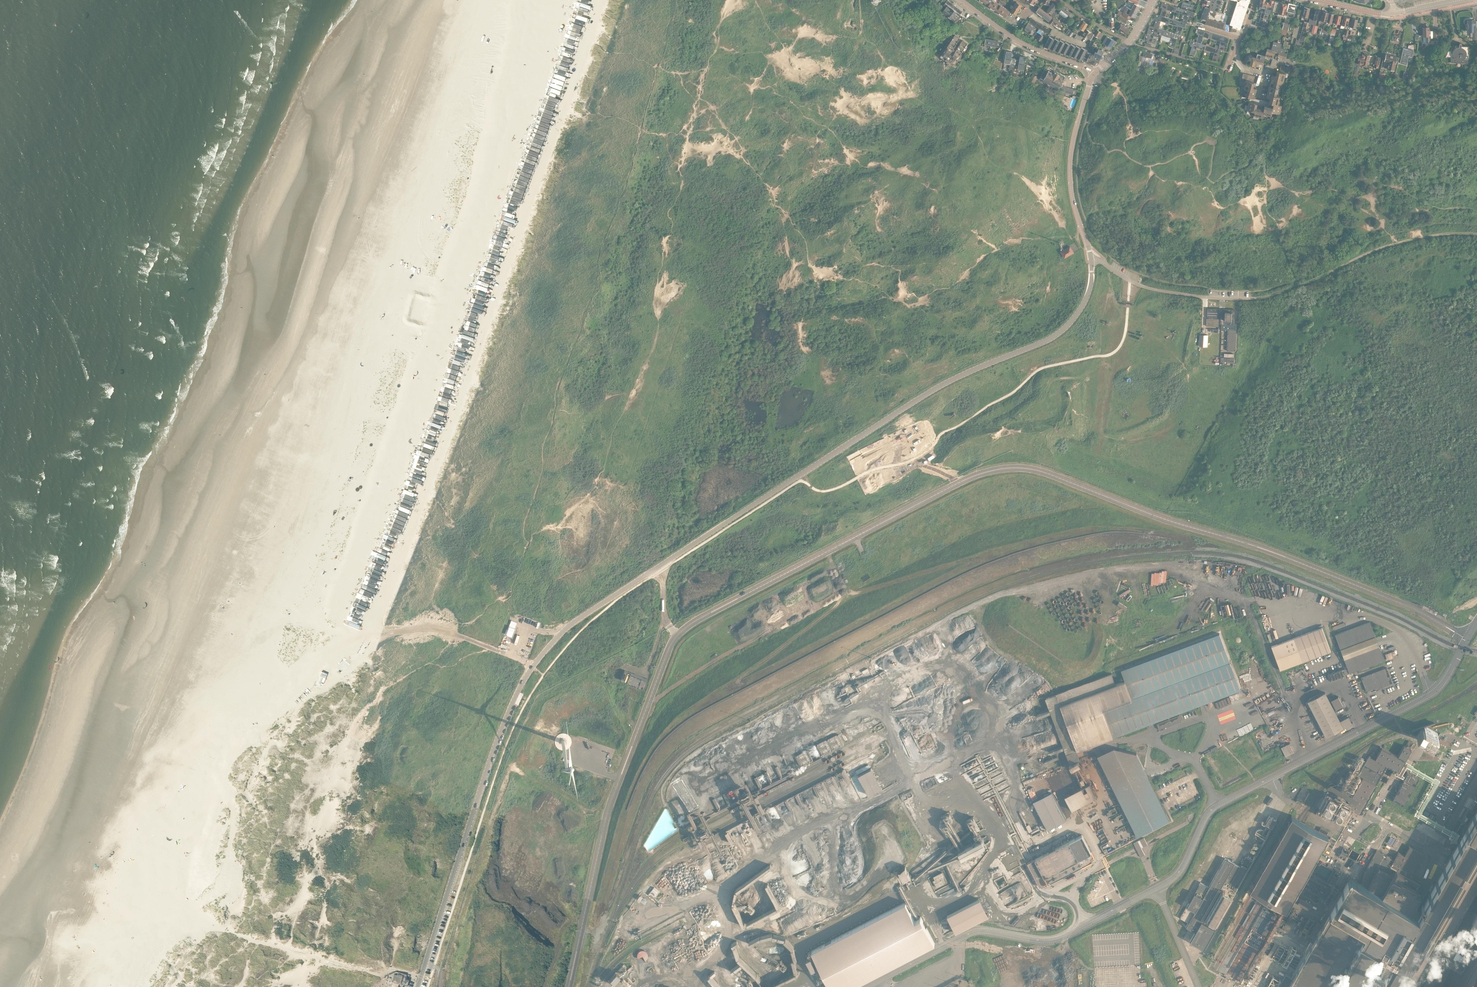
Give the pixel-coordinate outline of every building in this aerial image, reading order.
[(851,21),(854,9),(852,7),(852,6),(853,4),(853,1),(852,0),(851,0),(851,2),(850,3),(839,0),(837,0),(833,15),(834,20),(844,23),(845,24),(845,26),(846,26),(847,26),(847,24),(848,22),(848,21),(851,21)] [(939,11),(941,13),(942,14),(943,14),(946,16),(945,17),(955,25),(960,20),(962,21),(965,20),(967,19),(963,16),(960,14),(962,11),(948,0),(947,0),(945,2),(940,9),(941,9),(939,11)] [(986,3),(1006,16),(1008,13),(1010,14),(1009,14),(1009,15),(1010,15),(1010,16),(1011,16),(1012,16),(1012,15),(1012,14),(1012,13),(1013,11),(1016,13),(1022,4),(1015,0),(1011,0),(1010,1),(1012,3),(1013,2),(1014,3),(1010,10),(1011,10),(1010,11),(1009,11),(1009,10),(1003,6),(1004,4),(1005,5),(1006,2),(1003,0),(999,0),(999,1),(998,3),(994,0),(982,0),(986,3)] [(1215,1),(1215,0),(1204,0),(1203,3),(1208,5),(1208,4),(1210,5),(1209,7),(1210,7),(1209,9),(1212,10),(1213,6),(1215,2),(1215,1)] [(1240,29),(1249,0),(1236,0),(1237,0),(1228,26),(1240,29)] [(1254,25),(1261,27),(1262,21),(1265,9),(1267,0),(1260,0),(1259,6),(1259,7),(1262,8),(1259,22),(1255,21),(1254,25)] [(1261,27),(1266,28),(1268,22),(1266,21),(1268,15),(1266,14),(1266,11),(1270,12),(1270,13),(1273,0),(1267,0),(1265,9),(1262,21),(1261,27)] [(1271,12),(1272,12),(1277,13),(1280,2),(1274,0),(1271,12)] [(1280,2),(1277,13),(1277,15),(1281,16),(1284,17),(1285,15),(1284,15),(1287,3),(1284,2),(1283,1),(1281,0),(1281,1),(1280,1),(1280,2)] [(1193,5),(1190,4),(1182,1),(1180,8),(1191,11),(1193,5)] [(1051,14),(1053,11),(1057,6),(1052,2),(1046,10),(1051,14)] [(1160,15),(1164,16),(1167,9),(1174,11),(1176,6),(1161,2),(1160,7),(1162,7),(1160,15)] [(1138,10),(1140,6),(1134,3),(1131,9),(1126,6),(1122,14),(1123,14),(1128,17),(1130,19),(1132,16),(1134,17),(1137,11),(1138,12),(1139,10),(1138,10)] [(1052,16),(1050,15),(1039,6),(1035,11),(1045,19),(1045,18),(1046,19),(1046,20),(1047,21),(1048,21),(1052,16)] [(1062,6),(1060,10),(1059,12),(1065,17),(1067,15),(1068,16),(1068,15),(1070,16),(1072,14),(1070,12),(1071,12),(1062,6)] [(1194,12),(1176,6),(1174,11),(1184,14),(1182,22),(1186,23),(1187,23),(1189,15),(1193,17),(1194,12)] [(1203,13),(1201,18),(1205,20),(1209,8),(1205,6),(1203,13),(1202,12),(1202,13),(1203,13)] [(1304,7),(1302,15),(1305,16),(1304,19),(1306,19),(1307,16),(1308,17),(1310,8),(1307,7),(1305,6),(1304,6),(1304,7)] [(1313,9),(1312,9),(1309,23),(1314,24),(1318,10),(1317,10),(1317,9),(1314,8),(1313,9)] [(1209,9),(1207,18),(1209,18),(1225,23),(1228,16),(1222,14),(1222,13),(1218,12),(1212,10),(1209,9)] [(584,17),(587,18),(587,14),(576,11),(574,19),(583,21),(584,17)] [(1323,20),(1326,21),(1328,12),(1327,12),(1327,11),(1325,11),(1325,12),(1322,11),(1320,21),(1323,22),(1323,20)] [(1153,26),(1153,27),(1158,28),(1160,20),(1168,23),(1169,18),(1164,16),(1160,15),(1155,14),(1154,18),(1156,19),(1153,26)] [(1053,17),(1052,16),(1048,21),(1052,24),(1053,23),(1054,23),(1053,25),(1057,28),(1058,27),(1061,23),(1061,24),(1061,23),(1053,17)] [(1349,17),(1346,17),(1346,16),(1344,16),(1343,16),(1340,27),(1345,29),(1346,29),(1348,23),(1349,17)] [(1047,32),(1049,29),(1031,18),(1030,18),(1031,19),(1029,21),(1028,21),(1047,32)] [(1182,22),(1169,18),(1168,23),(1178,25),(1176,33),(1180,34),(1180,35),(1183,27),(1184,27),(1186,23),(1182,22)] [(1352,18),(1351,18),(1347,35),(1346,39),(1346,41),(1353,42),(1354,36),(1351,35),(1352,30),(1352,29),(1355,30),(1357,19),(1355,19),(1354,18),(1353,18),(1352,18)] [(1472,18),(1466,18),(1466,19),(1465,19),(1464,20),(1464,21),(1464,22),(1464,23),(1465,23),(1465,24),(1466,24),(1467,24),(1467,31),(1473,31),(1473,37),(1475,37),(1475,39),(1476,39),(1476,26),(1475,26),(1475,20),(1472,20),(1472,18)] [(573,19),(569,31),(566,30),(565,33),(578,37),(580,30),(579,29),(581,22),(573,19)] [(1081,29),(1083,30),(1085,28),(1088,23),(1083,20),(1080,24),(1078,23),(1075,28),(1079,31),(1081,29)] [(1308,22),(1304,21),(1301,30),(1299,40),(1296,39),(1294,45),(1302,47),(1308,22)] [(1028,23),(1024,29),(1032,34),(1034,35),(1036,32),(1034,30),(1036,27),(1028,23)] [(1129,28),(1120,23),(1119,26),(1120,27),(1118,29),(1126,34),(1126,33),(1127,33),(1128,32),(1128,31),(1129,28)] [(1342,43),(1345,43),(1350,24),(1348,23),(1346,29),(1345,29),(1344,34),(1343,33),(1342,36),(1343,37),(1342,43)] [(1151,42),(1154,32),(1162,34),(1163,29),(1158,28),(1153,27),(1153,26),(1149,25),(1146,34),(1145,34),(1143,40),(1151,42)] [(1430,38),(1430,31),(1430,29),(1428,30),(1428,27),(1429,27),(1429,26),(1428,26),(1428,25),(1423,25),(1423,27),(1422,27),(1423,42),(1430,41),(1430,38)] [(1085,28),(1083,30),(1080,35),(1090,39),(1093,34),(1091,32),(1086,29),(1084,28),(1085,28)] [(1176,33),(1163,29),(1162,34),(1172,37),(1169,45),(1174,46),(1176,38),(1178,39),(1180,34),(1176,33)] [(1198,34),(1196,42),(1200,43),(1201,43),(1203,36),(1210,38),(1212,33),(1198,29),(1196,34),(1198,34)] [(1226,46),(1229,38),(1212,33),(1210,38),(1220,41),(1219,46),(1215,45),(1214,47),(1222,50),(1223,50),(1224,46),(1226,46)] [(950,38),(939,54),(946,59),(948,55),(949,57),(950,56),(950,57),(948,60),(955,65),(965,49),(964,50),(963,49),(967,43),(962,40),(959,44),(957,42),(960,38),(955,34),(950,41),(949,40),(950,38)] [(576,47),(578,38),(568,35),(567,38),(565,37),(562,47),(561,47),(560,51),(571,54),(573,46),(576,47)] [(1115,41),(1106,35),(1102,43),(1111,48),(1112,46),(1113,46),(1116,41),(1115,41)] [(1049,36),(1044,46),(1050,48),(1055,38),(1054,38),(1049,36)] [(997,40),(992,39),(985,38),(984,46),(982,45),(981,51),(989,53),(990,45),(996,46),(997,40)] [(1058,39),(1055,38),(1050,48),(1050,49),(1050,48),(1055,50),(1060,40),(1060,39),(1059,40),(1058,39)] [(1065,41),(1065,42),(1060,40),(1055,50),(1060,52),(1065,41)] [(1194,55),(1196,47),(1204,49),(1205,45),(1201,43),(1200,43),(1196,42),(1191,40),(1190,45),(1192,46),(1189,53),(1194,55)] [(1069,43),(1065,41),(1060,52),(1061,52),(1066,54),(1071,43),(1070,43),(1070,44),(1069,43)] [(1267,47),(1265,53),(1264,55),(1265,55),(1272,58),(1273,54),(1285,57),(1287,49),(1280,47),(1281,43),(1273,41),(1270,48),(1267,47)] [(1076,45),(1075,46),(1071,43),(1066,54),(1071,56),(1076,45)] [(1458,43),(1458,45),(1455,45),(1451,53),(1450,62),(1468,63),(1468,46),(1461,46),(1461,43),(1458,43)] [(1402,59),(1401,59),(1400,63),(1406,64),(1408,55),(1412,56),(1413,49),(1412,44),(1408,44),(1407,49),(1403,48),(1401,57),(1402,58),(1402,59)] [(1076,58),(1081,47),(1076,45),(1071,56),(1071,55),(1076,58)] [(1219,54),(1221,54),(1222,50),(1214,47),(1208,45),(1205,45),(1204,49),(1214,52),(1212,60),(1217,62),(1219,54)] [(1082,60),(1082,59),(1086,51),(1087,50),(1081,47),(1076,58),(1077,57),(1082,60)] [(1245,63),(1256,66),(1257,62),(1262,63),(1265,55),(1264,55),(1265,53),(1267,47),(1263,47),(1262,51),(1261,50),(1260,52),(1257,51),(1255,57),(1248,55),(1245,63)] [(1102,58),(1103,57),(1102,55),(1102,54),(1103,51),(1102,50),(1102,49),(1100,49),(1099,49),(1097,48),(1095,50),(1091,48),(1090,52),(1086,51),(1082,59),(1082,60),(1087,62),(1088,63),(1089,63),(1093,65),(1093,64),(1095,64),(1096,64),(1097,61),(1098,62),(1100,58),(1101,58),(1102,58)] [(1135,63),(1133,72),(1140,74),(1142,68),(1139,67),(1140,64),(1146,66),(1148,59),(1152,60),(1154,53),(1141,50),(1140,55),(1139,54),(1138,57),(1139,58),(1137,63),(1135,63)] [(1013,66),(1015,59),(1011,58),(1012,52),(1006,51),(1004,64),(1004,65),(1007,66),(1007,63),(1013,64),(1013,66)] [(1362,54),(1361,56),(1359,55),(1358,58),(1357,58),(1356,63),(1358,63),(1362,64),(1362,66),(1366,67),(1366,65),(1367,65),(1368,64),(1369,62),(1368,60),(1369,55),(1364,54),(1362,54)] [(1386,54),(1384,60),(1389,61),(1387,68),(1393,70),(1393,72),(1392,71),(1391,75),(1394,76),(1397,61),(1396,61),(1397,57),(1386,54)] [(1016,59),(1015,59),(1013,66),(1012,73),(1016,73),(1016,77),(1020,77),(1022,68),(1023,68),(1025,56),(1020,55),(1019,59),(1016,59)] [(994,59),(994,60),(993,64),(996,66),(1001,68),(1001,66),(1002,61),(998,60),(994,59)] [(557,65),(556,69),(567,73),(569,70),(557,65)] [(1271,75),(1269,86),(1277,88),(1279,80),(1283,81),(1284,76),(1285,77),(1286,73),(1288,73),(1289,67),(1286,66),(1285,73),(1282,72),(1279,71),(1277,71),(1275,76),(1271,75)] [(1044,69),(1040,76),(1041,78),(1043,79),(1043,80),(1058,88),(1059,88),(1060,86),(1061,85),(1063,82),(1062,82),(1065,77),(1064,76),(1056,71),(1055,72),(1054,72),(1054,73),(1048,70),(1048,71),(1046,69),(1045,69),(1044,69)] [(541,103),(512,200),(517,202),(518,199),(521,200),(532,162),(535,162),(536,159),(535,159),(544,129),(549,130),(551,121),(552,121),(553,118),(550,117),(555,99),(557,99),(558,95),(554,94),(555,90),(559,91),(564,73),(555,70),(546,101),(542,100),(541,103)] [(1277,88),(1269,86),(1266,96),(1270,97),(1269,102),(1254,98),(1256,88),(1252,87),(1254,82),(1253,82),(1255,76),(1243,73),(1241,79),(1245,80),(1243,88),(1247,89),(1245,97),(1249,98),(1246,109),(1250,110),(1250,112),(1250,113),(1250,114),(1251,114),(1252,115),(1261,117),(1262,113),(1270,115),(1271,111),(1279,113),(1281,105),(1277,104),(1279,96),(1275,95),(1277,88)] [(1032,74),(1029,80),(1034,83),(1036,79),(1037,77),(1032,74)] [(1062,85),(1059,90),(1063,92),(1072,95),(1072,94),(1070,94),(1071,89),(1073,89),(1065,87),(1062,85)] [(767,154),(759,167),(763,170),(771,156),(767,154)] [(773,158),(771,156),(763,170),(765,171),(773,158)] [(775,180),(780,174),(776,171),(771,177),(775,180)] [(506,205),(504,211),(510,213),(513,206),(515,207),(516,203),(508,199),(506,205)] [(974,216),(977,217),(979,217),(980,218),(981,217),(981,216),(983,212),(981,208),(975,206),(972,212),(974,216)] [(506,229),(509,214),(501,212),(495,241),(501,242),(503,233),(502,233),(503,229),(506,229)] [(1073,252),(1070,246),(1063,250),(1061,251),(1064,257),(1073,252)] [(497,266),(488,263),(486,268),(496,271),(497,266)] [(496,271),(486,268),(485,272),(494,276),(496,271)] [(494,276),(485,272),(483,277),(492,280),(494,276)] [(492,280),(483,277),(481,282),(491,285),(492,280)] [(491,285),(481,282),(480,287),(489,290),(491,285)] [(489,290),(480,287),(478,291),(487,295),(489,290)] [(487,295),(478,291),(476,296),(486,299),(487,295)] [(486,299),(476,296),(475,301),(484,304),(486,299)] [(484,304),(475,301),(473,305),(482,309),(484,304)] [(482,309),(473,305),(471,310),(481,314),(482,309)] [(1206,318),(1206,326),(1218,326),(1218,319),(1217,318),(1217,316),(1221,317),(1221,319),(1222,319),(1222,324),(1221,324),(1221,329),(1227,329),(1226,350),(1235,351),(1236,330),(1236,329),(1236,326),(1234,326),(1234,324),(1234,309),(1207,308),(1206,316),(1208,316),(1208,318),(1206,318)] [(481,314),(471,310),(470,315),(479,318),(481,314)] [(479,318),(470,315),(468,320),(477,323),(479,318)] [(477,323),(468,320),(466,324),(476,328),(477,323)] [(476,328),(466,324),(465,329),(474,332),(476,328)] [(474,332),(465,329),(463,334),(472,337),(474,332)] [(472,337),(463,334),(461,339),(471,342),(472,337)] [(471,342),(461,339),(460,343),(469,347),(471,342)] [(469,347),(460,343),(458,348),(467,351),(469,347)] [(467,351),(458,348),(456,353),(466,356),(467,351)] [(466,356),(456,353),(455,358),(464,361),(466,356)] [(1233,357),(1233,354),(1224,354),(1224,357),(1228,357),(1228,358),(1220,357),(1220,363),(1223,363),(1223,361),(1234,361),(1234,358),(1230,358),(1230,357),(1233,357)] [(464,361),(455,358),(453,362),(462,366),(464,361)] [(462,366),(453,362),(451,367),(461,370),(462,366)] [(461,370),(451,367),(450,372),(459,375),(461,370)] [(459,375),(450,372),(448,377),(457,380),(459,375)] [(457,380),(448,377),(446,381),(456,385),(457,380)] [(456,385),(446,381),(445,386),(454,389),(456,385)] [(454,389),(445,386),(443,391),(452,394),(454,389)] [(452,394),(443,391),(441,395),(451,399),(452,394)] [(451,399),(441,395),(440,400),(449,403),(451,399)] [(449,403),(440,400),(438,405),(447,408),(449,403)] [(447,408),(438,405),(436,410),(446,413),(447,408)] [(446,413),(436,410),(435,414),(444,418),(446,413)] [(444,418),(435,414),(433,419),(442,422),(444,418)] [(442,422),(433,419),(431,424),(441,427),(442,422)] [(441,427),(431,424),(430,429),(439,432),(441,427)] [(439,432),(430,429),(428,433),(437,437),(439,432)] [(437,437),(428,433),(426,438),(436,441),(437,437)] [(436,441),(426,438),(425,443),(434,446),(436,441)] [(434,446),(425,443),(423,448),(432,451),(434,446)] [(432,451),(423,448),(421,452),(431,456),(432,451)] [(431,456),(421,452),(420,457),(429,460),(431,456)] [(429,460),(420,457),(418,462),(427,465),(429,460)] [(427,465),(418,462),(416,466),(426,470),(427,465)] [(426,470),(416,466),(415,471),(424,474),(426,470)] [(424,474),(415,471),(413,476),(422,479),(424,474)] [(422,479),(413,476),(411,481),(421,484),(422,479)] [(411,481),(410,485),(419,489),(421,484),(411,481)] [(419,489),(410,485),(408,490),(417,493),(419,489)] [(417,493),(408,490),(406,495),(416,498),(417,493)] [(416,498),(406,495),(405,500),(414,503),(416,498)] [(414,503),(405,500),(403,504),(412,508),(414,503)] [(412,508),(403,504),(401,509),(411,512),(412,508)] [(411,512),(401,509),(400,514),(409,517),(411,512)] [(409,517),(400,514),(398,519),(407,522),(409,517)] [(407,522),(398,519),(396,523),(406,527),(407,522)] [(406,527),(396,523),(395,528),(404,531),(406,527)] [(404,531),(395,528),(393,533),(402,536),(404,531)] [(402,536),(393,533),(391,537),(401,541),(402,536)] [(401,541),(391,537),(390,542),(399,545),(401,541)] [(399,545),(390,542),(388,547),(397,550),(399,545)] [(397,550),(388,547),(386,552),(396,555),(397,550)] [(396,555),(386,552),(385,556),(394,560),(396,555)] [(394,560),(385,556),(383,561),(392,564),(394,560)] [(392,564),(383,561),(381,566),(391,569),(392,564)] [(391,569),(381,566),(380,571),(389,574),(391,569)] [(389,574),(380,571),(378,575),(388,579),(389,574)] [(388,579),(378,575),(376,580),(386,583),(388,579)] [(386,583),(376,580),(375,585),(384,588),(386,583)] [(384,588),(375,585),(373,590),(383,593),(384,588)] [(383,593),(373,590),(371,594),(381,598),(383,593)] [(381,598),(371,594),(370,599),(379,602),(381,598)] [(379,602),(370,599),(368,604),(378,607),(379,602)] [(378,607),(368,604),(366,608),(376,612),(378,607)] [(376,612),(366,608),(365,613),(374,616),(376,612)] [(374,616),(365,613),(363,618),(373,621),(374,616)] [(373,621),(363,618),(361,623),(371,626),(373,621)] [(1335,634),(1335,635),(1346,664),(1347,665),(1347,666),(1349,672),(1349,673),(1351,672),(1352,672),(1356,670),(1357,669),(1368,666),(1379,661),(1382,660),(1384,660),(1384,659),(1383,660),(1381,652),(1378,645),(1375,638),(1369,622),(1369,621),(1354,627),(1335,634)] [(1321,627),(1271,646),(1280,670),(1330,651),(1321,627)] [(1167,717),(1169,716),(1240,690),(1219,633),(1120,670),(1124,680),(1115,684),(1111,673),(1045,698),(1064,748),(1069,762),(1080,758),(1077,749),(1113,736),(1113,737),(1167,717)] [(351,642),(341,638),(340,643),(349,646),(351,642)] [(365,638),(358,652),(362,654),(369,640),(365,638)] [(349,646),(340,643),(338,648),(348,651),(349,646)] [(348,651),(338,648),(336,653),(346,656),(348,651)] [(1386,667),(1360,677),(1366,691),(1376,687),(1377,689),(1392,683),(1386,667)] [(1341,669),(1327,675),(1329,680),(1343,674),(1341,669)] [(647,678),(624,670),(620,679),(643,688),(647,678)] [(622,695),(625,687),(618,684),(615,692),(622,695)] [(1324,692),(1307,701),(1325,737),(1351,723),(1348,716),(1339,720),(1324,692)] [(1338,696),(1330,700),(1335,709),(1342,705),(1338,696)] [(1157,723),(1156,723),(1158,729),(1181,721),(1180,716),(1179,715),(1179,714),(1169,718),(1169,716),(1167,717),(1168,719),(1157,723)] [(849,725),(856,741),(858,741),(859,744),(861,744),(862,746),(869,743),(868,740),(872,738),(870,733),(867,734),(861,720),(849,725)] [(763,735),(760,737),(765,744),(768,741),(763,735)] [(825,741),(796,753),(801,765),(822,756),(819,748),(822,747),(820,743),(825,742),(825,741)] [(1322,800),(1318,807),(1327,812),(1329,813),(1337,817),(1345,822),(1351,810),(1352,809),(1353,809),(1356,811),(1359,813),(1360,813),(1360,812),(1361,811),(1362,809),(1362,808),(1376,784),(1377,782),(1378,781),(1378,780),(1379,779),(1379,777),(1380,777),(1380,776),(1384,770),(1384,769),(1386,765),(1388,766),(1389,766),(1396,771),(1397,771),(1398,772),(1400,768),(1402,765),(1403,763),(1404,762),(1405,760),(1406,758),(1407,755),(1411,749),(1408,748),(1411,742),(1408,741),(1405,746),(1404,745),(1402,748),(1402,749),(1397,756),(1395,755),(1385,749),(1382,747),(1381,747),(1381,748),(1379,751),(1376,755),(1375,758),(1370,755),(1369,755),(1366,760),(1365,761),(1365,762),(1363,765),(1363,766),(1361,768),(1360,770),(1360,771),(1359,772),(1359,773),(1358,774),(1352,771),(1349,769),(1348,772),(1347,773),(1344,778),(1341,776),(1337,783),(1340,785),(1334,796),(1332,794),(1327,792),(1326,794),(1322,800)] [(1289,743),(1281,747),(1285,756),(1294,752),(1289,743)] [(1113,747),(1097,755),(1097,756),(1118,799),(1120,802),(1127,816),(1128,819),(1132,827),(1134,831),(1136,835),(1136,836),(1138,835),(1143,833),(1144,832),(1149,830),(1151,829),(1155,827),(1156,826),(1161,824),(1162,823),(1167,821),(1169,820),(1169,819),(1166,813),(1165,813),(1161,806),(1159,802),(1154,792),(1152,786),(1146,776),(1147,775),(1144,769),(1143,768),(1140,761),(1139,759),(1136,754),(1136,753),(1130,751),(1118,749),(1118,748),(1113,747)] [(1044,757),(1046,763),(1058,758),(1056,753),(1044,757)] [(1077,760),(1069,764),(1069,765),(1071,769),(1072,769),(1073,772),(1079,769),(1081,768),(1080,765),(1078,761),(1077,760)] [(858,774),(869,769),(867,765),(856,770),(858,774)] [(769,773),(770,774),(774,770),(770,766),(761,775),(764,778),(769,773)] [(858,775),(868,795),(869,795),(881,789),(882,789),(881,788),(871,768),(870,768),(858,775)] [(1393,798),(1392,800),(1403,806),(1406,800),(1418,778),(1413,776),(1411,774),(1409,773),(1406,772),(1403,779),(1404,779),(1408,782),(1408,783),(1407,784),(1402,782),(1402,781),(1402,782),(1401,784),(1399,787),(1395,794),(1394,796),(1393,798)] [(1084,786),(1077,790),(1084,803),(1096,797),(1089,784),(1086,785),(1084,786)] [(1301,788),(1297,798),(1304,801),(1308,790),(1301,788)] [(1068,792),(1064,794),(1072,810),(1072,809),(1084,803),(1077,790),(1069,794),(1068,792)] [(1051,792),(1032,802),(1047,829),(1066,819),(1051,792)] [(1105,812),(1108,817),(1119,812),(1117,806),(1105,812)] [(1475,811),(1474,814),(1467,825),(1467,826),(1464,832),(1462,834),(1459,840),(1457,844),(1456,845),(1455,847),(1448,860),(1446,863),(1444,867),(1443,869),(1437,879),(1420,908),(1414,905),(1420,896),(1419,896),(1414,893),(1420,883),(1419,883),(1417,882),(1410,878),(1420,861),(1421,860),(1424,854),(1409,846),(1408,847),(1404,855),(1402,854),(1398,852),(1397,853),(1394,858),(1394,859),(1391,857),(1391,856),(1390,857),(1386,855),(1381,852),(1378,851),(1376,849),(1367,866),(1363,872),(1361,882),(1361,883),(1360,883),(1356,881),(1354,879),(1353,878),(1352,878),(1350,877),(1349,877),(1348,879),(1347,881),(1345,883),(1345,884),(1344,884),(1342,887),(1342,888),(1341,888),(1342,889),(1342,890),(1340,892),(1339,891),(1338,892),(1338,893),(1332,904),(1331,905),(1331,906),(1332,907),(1331,908),(1330,910),(1328,909),(1322,919),(1323,919),(1320,925),(1317,923),(1316,923),(1310,934),(1309,936),(1311,937),(1312,937),(1310,942),(1307,947),(1306,948),(1305,951),(1303,953),(1300,958),(1300,959),(1294,969),(1294,970),(1293,970),(1294,970),(1290,976),(1285,973),(1285,974),(1282,979),(1277,986),(1476,986),(1476,808),(1475,811)] [(950,819),(953,818),(949,811),(942,814),(947,822),(943,824),(946,830),(954,826),(950,819)] [(1291,815),(1249,888),(1286,909),(1290,903),(1289,902),(1292,897),(1293,898),(1294,899),(1299,901),(1297,904),(1309,910),(1312,905),(1294,895),(1299,885),(1304,875),(1305,875),(1307,871),(1308,872),(1313,861),(1328,835),(1326,835),(1328,831),(1320,827),(1318,830),(1302,821),(1291,815)] [(1269,816),(1265,823),(1272,827),(1276,820),(1269,816)] [(976,823),(970,826),(974,833),(979,830),(980,829),(976,823)] [(1258,827),(1254,836),(1259,838),(1257,842),(1261,844),(1270,828),(1266,826),(1264,830),(1258,827)] [(1090,852),(1091,852),(1081,834),(1068,841),(1027,863),(1036,880),(1039,886),(1081,864),(1078,859),(1090,852)] [(1330,837),(1326,845),(1331,848),(1335,840),(1331,837),(1330,837)] [(981,838),(958,850),(961,857),(985,844),(981,838)] [(1393,838),(1390,844),(1395,847),(1398,841),(1393,838)] [(1343,847),(1338,856),(1344,860),(1349,850),(1343,847)] [(1180,917),(1180,918),(1181,918),(1184,920),(1187,922),(1188,922),(1186,926),(1191,929),(1192,930),(1195,931),(1190,940),(1194,943),(1197,945),(1203,948),(1209,939),(1215,928),(1222,915),(1235,892),(1227,887),(1222,884),(1223,883),(1224,881),(1225,881),(1229,883),(1235,887),(1249,862),(1250,859),(1246,856),(1244,859),(1243,859),(1242,858),(1241,861),(1241,862),(1242,862),(1240,866),(1239,866),(1233,862),(1228,860),(1225,858),(1216,874),(1208,886),(1207,885),(1206,885),(1205,884),(1204,884),(1203,883),(1200,882),(1198,885),(1188,903),(1186,906),(1185,909),(1181,916),(1180,917)] [(422,862),(421,867),(424,871),(433,872),(435,861),(426,860),(422,862)] [(899,867),(903,880),(910,877),(906,865),(899,867)] [(942,872),(933,876),(934,877),(932,878),(933,880),(936,887),(947,881),(942,872)] [(654,887),(648,894),(653,898),(658,891),(654,887)] [(952,912),(946,915),(947,917),(953,928),(955,933),(982,919),(989,916),(980,898),(952,912)] [(811,951),(816,961),(824,977),(827,982),(830,986),(850,986),(934,943),(920,916),(914,919),(905,901),(903,903),(811,951)] [(772,932),(761,936),(760,932),(748,937),(750,944),(774,935),(772,932)] [(413,946),(414,937),(406,935),(405,937),(405,938),(404,939),(403,940),(403,941),(403,942),(404,943),(404,944),(404,946),(413,946)] [(636,954),(636,955),(636,956),(637,957),(637,958),(637,959),(638,959),(638,960),(639,960),(640,960),(641,961),(642,961),(643,961),(643,960),(644,960),(645,960),(646,959),(646,958),(647,958),(647,957),(647,956),(647,955),(647,954),(647,953),(646,952),(646,951),(645,951),(644,950),(643,950),(642,950),(641,950),(640,950),(639,950),(638,951),(637,952),(637,953),(636,954)] [(1134,965),(1134,955),(1094,954),(1094,965),(1134,965)] [(812,969),(816,967),(810,956),(806,958),(812,969)] [(622,965),(616,971),(619,974),(622,971),(623,970),(625,968),(626,967),(623,964),(622,965)] [(389,982),(393,983),(392,985),(397,986),(403,986),(403,985),(407,986),(409,979),(406,978),(406,977),(406,974),(395,971),(387,975),(386,977),(389,982)] [(609,978),(613,982),(619,975),(615,971),(609,978)]
